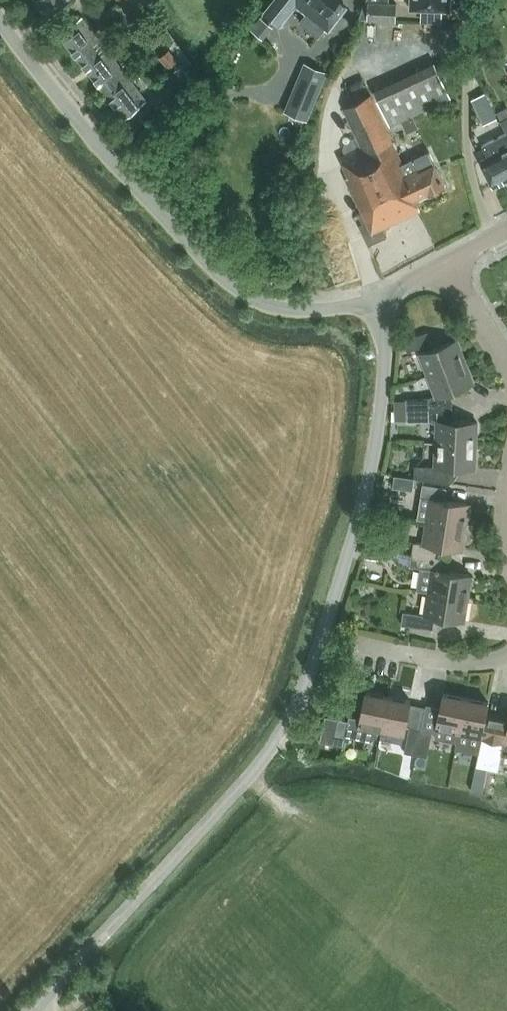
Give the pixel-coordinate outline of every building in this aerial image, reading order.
[(45,13),(64,0),(36,0),(45,13)] [(119,0),(129,13),(147,0),(119,0)] [(337,0),(273,0),(264,12),(280,25),(296,5),(328,30),(346,7),(337,0)] [(396,21),(397,2),(389,2),(389,0),(366,0),(359,18),(367,19),(367,20),(396,21)] [(410,9),(450,10),(450,0),(410,0),(410,9)] [(82,16),(59,33),(107,94),(128,76),(114,58),(121,53),(109,38),(102,43),(82,16)] [(177,60),(167,48),(156,56),(166,69),(177,60)] [(326,71),(302,61),(282,110),(306,120),(326,71)] [(450,96),(433,61),(372,89),(388,125),(450,96)] [(160,85),(169,94),(189,75),(180,66),(160,85)] [(107,94),(124,117),(146,100),(128,76),(107,94)] [(496,117),(483,91),(469,98),(482,124),(496,117)] [(429,151),(402,163),(370,94),(343,107),(356,135),(343,141),(348,153),(340,157),(348,175),(345,176),(362,212),(358,214),(362,223),(358,225),(368,245),(386,237),(382,228),(420,210),(415,199),(430,192),(431,194),(444,188),(443,185),(445,185),(429,151)] [(499,120),(504,131),(506,131),(506,132),(506,116),(499,120)] [(504,131),(480,144),(486,157),(481,160),(494,185),(506,179),(506,132),(506,131),(504,131)] [(403,340),(407,351),(432,342),(427,331),(403,340)] [(427,375),(465,361),(457,339),(419,353),(427,375)] [(451,391),(473,382),(465,361),(427,375),(435,395),(431,397),(432,409),(452,406),(451,391)] [(431,397),(405,398),(406,409),(431,409),(432,409),(431,397)] [(476,445),(477,422),(452,421),(452,406),(432,409),(432,421),(436,422),(435,443),(476,445)] [(406,409),(406,421),(432,421),(431,409),(406,409)] [(475,468),(476,445),(435,443),(434,466),(414,465),(414,478),(450,483),(451,467),(475,468)] [(414,478),(394,475),(392,486),(412,489),(414,478)] [(465,526),(469,503),(444,499),(446,487),(421,484),(416,518),(426,520),(465,526)] [(462,549),(465,526),(426,520),(423,543),(413,542),(412,553),(424,556),(424,555),(435,557),(437,546),(462,549)] [(378,560),(380,549),(365,547),(363,558),(378,560)] [(448,559),(435,557),(424,555),(424,556),(412,553),(410,565),(419,567),(415,590),(428,592),(468,598),(471,575),(446,571),(448,559)] [(464,621),(468,598),(428,592),(425,614),(403,611),(401,624),(437,629),(439,617),(464,621)] [(381,731),(388,696),(365,691),(360,717),(350,715),(349,721),(337,719),(332,744),(344,746),(346,736),(369,741),(376,736),(377,730),(381,731)] [(458,732),(465,697),(443,693),(436,728),(437,728),(435,737),(457,742),(459,733),(458,732)] [(388,696),(381,731),(403,735),(405,726),(410,703),(411,700),(388,696)] [(457,742),(456,748),(478,753),(475,767),(487,769),(495,728),(497,717),(485,715),(488,702),(465,697),(458,732),(459,733),(457,742)] [(487,769),(490,770),(498,771),(502,754),(506,755),(506,719),(497,717),(495,728),(487,769)] [(409,727),(404,752),(415,754),(420,729),(419,729),(409,727)] [(420,729),(415,754),(427,757),(432,731),(420,729)]
